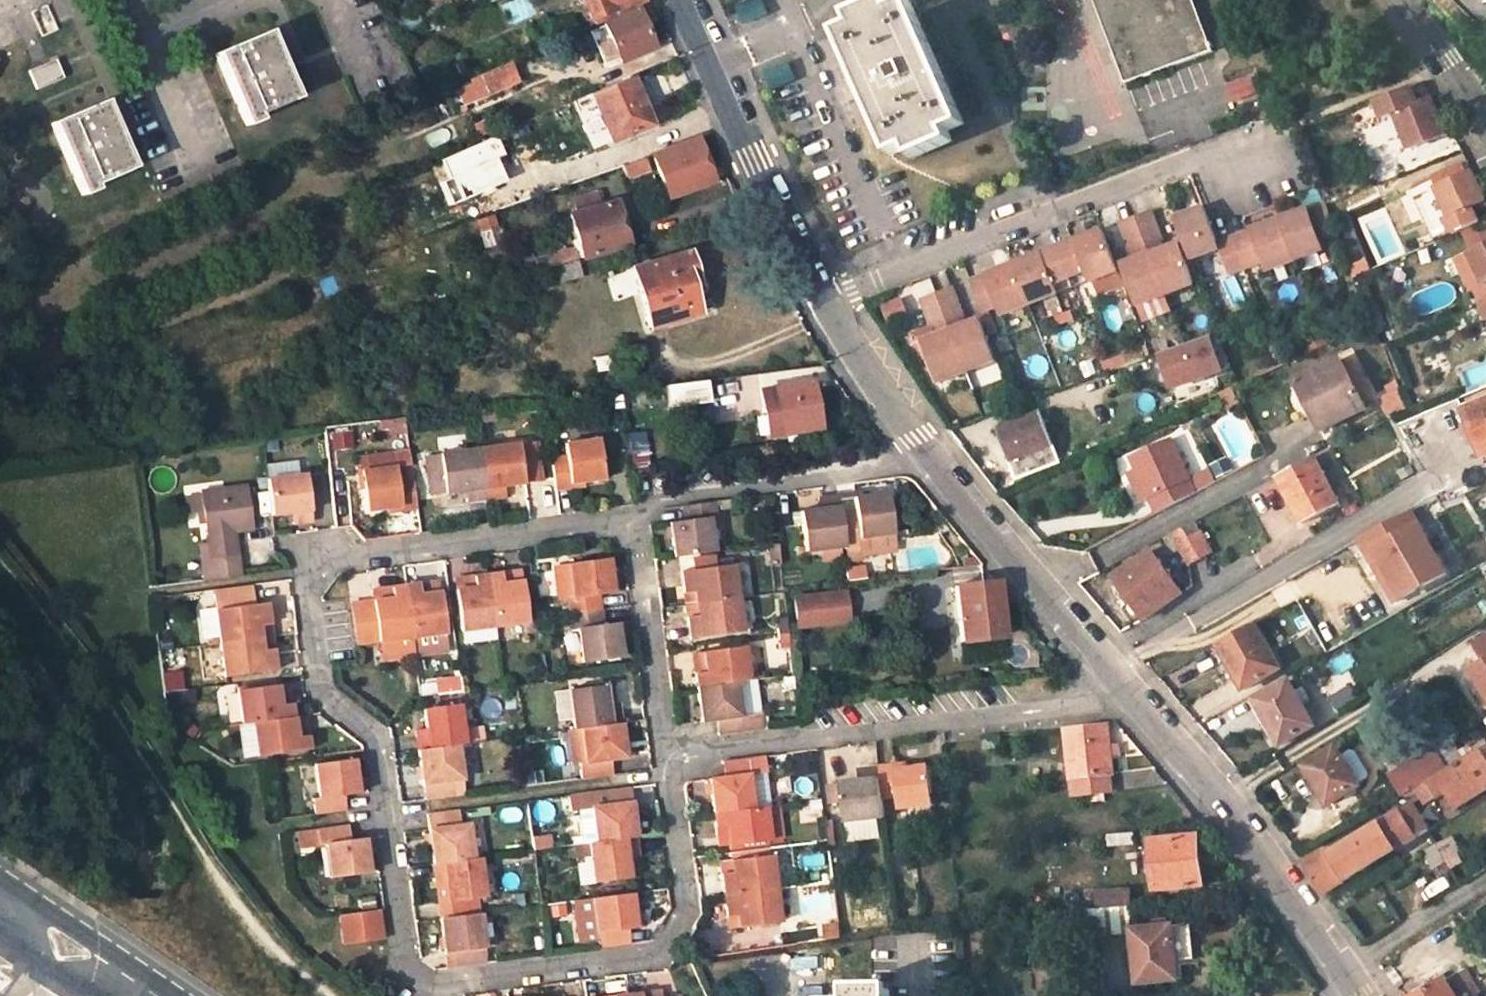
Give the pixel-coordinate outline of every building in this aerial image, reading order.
[(642,0),(581,0),(591,22),(642,1),(642,0)] [(735,5),(741,23),(767,14),(762,0),(750,0),(735,5)] [(906,1),(892,7),(889,0),(881,0),(850,14),(855,24),(839,31),(893,154),(910,147),(915,158),(952,141),(947,130),(960,124),(906,1)] [(1212,55),(1190,0),(1090,0),(1126,90),(1212,55)] [(647,20),(641,5),(604,23),(620,60),(650,48),(640,23),(647,20)] [(214,53),(243,120),(295,97),(266,31),(214,53)] [(785,56),(761,68),(771,89),(796,78),(785,56)] [(26,69),(34,87),(61,75),(52,57),(26,69)] [(466,77),(468,82),(455,88),(462,105),(518,82),(508,59),(466,77)] [(628,94),(633,92),(626,76),(590,92),(611,140),(642,126),(628,94)] [(1227,90),(1233,105),(1256,95),(1250,81),(1227,90)] [(1415,90),(1401,95),(1406,110),(1421,105),(1415,90)] [(628,94),(642,126),(648,124),(633,92),(628,94)] [(1446,136),(1431,101),(1421,105),(1406,110),(1401,95),(1381,103),(1387,118),(1400,112),(1413,148),(1446,136)] [(49,122),(78,189),(132,167),(104,100),(49,122)] [(471,123),(476,135),(489,130),(484,118),(471,123)] [(650,155),(666,196),(707,181),(692,140),(650,155)] [(620,166),(624,177),(646,169),(642,158),(620,166)] [(1450,234),(1473,224),(1468,209),(1483,203),(1471,171),(1436,185),(1449,216),(1443,219),(1450,234)] [(573,211),(568,212),(580,258),(592,254),(623,245),(610,202),(599,205),(594,192),(593,189),(568,197),(570,201),(573,211)] [(1328,208),(1281,226),(1296,265),(1324,255),(1321,245),(1339,238),(1328,208)] [(493,213),(473,220),(482,248),(503,241),(493,213)] [(1204,214),(1175,224),(1191,264),(1219,254),(1228,278),(1245,272),(1233,243),(1217,249),(1211,233),(1204,214)] [(1151,218),(1136,223),(1147,252),(1162,247),(1151,218)] [(1147,252),(1136,223),(1122,229),(1133,257),(1147,252)] [(1281,226),(1233,243),(1245,272),(1263,265),(1267,275),(1296,265),(1281,226)] [(1102,235),(1058,251),(1070,283),(1085,277),(1088,286),(1118,275),(1102,235)] [(575,259),(572,246),(531,258),(535,271),(575,259)] [(1162,247),(1147,252),(1151,261),(1166,256),(1162,247)] [(1070,283),(1058,251),(1013,267),(1029,307),(1058,296),(1059,296),(1056,288),(1070,283)] [(1166,256),(1151,261),(1166,299),(1194,289),(1181,251),(1166,256)] [(693,273),(687,252),(630,269),(645,324),(694,311),(684,276),(693,273)] [(1147,252),(1133,257),(1137,267),(1151,261),(1147,252)] [(1166,299),(1151,261),(1137,267),(1123,272),(1137,311),(1166,299)] [(1013,267),(969,282),(982,315),(982,316),(997,310),(1000,317),(1029,307),(1013,267)] [(961,316),(952,290),(936,296),(946,322),(961,316)] [(936,296),(920,303),(930,327),(946,322),(936,296)] [(961,316),(946,322),(950,333),(966,328),(966,327),(961,316)] [(950,333),(946,322),(930,327),(930,328),(934,339),(950,333)] [(965,371),(994,361),(980,322),(966,328),(950,333),(965,371)] [(965,371),(950,333),(934,339),(920,344),(934,382),(965,371)] [(1211,336),(1156,354),(1168,391),(1223,373),(1211,336)] [(1140,349),(1101,358),(1104,371),(1143,362),(1140,349)] [(998,361),(975,371),(981,386),(1004,377),(998,361)] [(1287,385),(1298,410),(1309,406),(1321,433),(1352,420),(1329,366),(1287,385)] [(1377,387),(1384,415),(1407,409),(1399,381),(1377,387)] [(704,382),(662,387),(665,401),(665,408),(706,403),(704,382)] [(772,390),(777,411),(782,438),(818,430),(808,385),(772,390)] [(665,401),(662,387),(629,391),(631,405),(665,401)] [(1462,410),(1483,457),(1485,455),(1485,400),(1462,410)] [(1309,406),(1298,410),(1310,438),(1321,433),(1309,406)] [(768,440),(782,438),(777,411),(763,413),(768,440)] [(1040,412),(999,429),(1019,477),(1051,464),(1044,447),(1053,444),(1040,412)] [(390,420),(392,431),(405,429),(403,418),(390,420)] [(1403,436),(1411,462),(1427,458),(1419,432),(1403,436)] [(478,449),(485,448),(483,433),(476,434),(478,449)] [(598,439),(562,442),(563,454),(549,455),(553,488),(568,486),(567,481),(601,478),(598,439)] [(1146,503),(1153,518),(1193,495),(1168,439),(1128,458),(1133,472),(1124,476),(1137,507),(1146,503)] [(478,449),(483,486),(504,483),(536,479),(531,442),(485,448),(478,449)] [(407,448),(363,452),(365,467),(359,467),(364,506),(396,502),(397,508),(414,506),(407,448)] [(469,498),(484,497),(483,486),(478,449),(429,455),(433,491),(462,487),(467,487),(469,498)] [(1228,456),(1210,462),(1216,478),(1234,471),(1228,456)] [(1312,460),(1276,480),(1300,523),(1334,507),(1312,460)] [(1199,489),(1220,479),(1212,465),(1192,476),(1199,489)] [(268,516),(288,512),(293,512),(294,522),(310,520),(303,473),(263,477),(268,516)] [(483,486),(484,497),(505,495),(504,483),(483,486)] [(225,539),(225,533),(230,532),(231,532),(247,530),(242,484),(194,490),(195,494),(198,524),(198,525),(202,559),(233,556),(231,539),(225,539)] [(184,527),(198,525),(198,524),(195,494),(180,495),(184,527)] [(886,496),(850,500),(851,515),(837,518),(841,547),(843,564),(861,562),(860,552),(858,539),(891,535),(886,496)] [(802,551),(841,547),(837,518),(834,497),(819,499),(821,510),(797,513),(802,551)] [(734,506),(732,498),(715,500),(717,508),(734,506)] [(678,505),(680,520),(671,521),(675,557),(711,552),(707,517),(713,516),(711,501),(678,505)] [(1413,508),(1354,537),(1388,606),(1447,577),(1413,508)] [(1184,529),(1173,535),(1190,565),(1211,553),(1199,532),(1188,537),(1184,529)] [(858,539),(860,552),(893,548),(891,535),(858,539)] [(781,563),(778,544),(768,545),(771,564),(781,563)] [(1144,619),(1179,595),(1177,592),(1151,553),(1115,578),(1144,619)] [(678,571),(681,594),(693,593),(694,604),(737,598),(733,566),(714,568),(713,561),(713,556),(689,559),(690,569),(678,571)] [(713,561),(714,568),(733,566),(732,558),(713,561)] [(564,614),(599,610),(597,595),(611,593),(607,559),(565,564),(570,598),(562,599),(564,614)] [(1476,564),(1485,580),(1485,559),(1476,564)] [(843,566),(844,580),(864,578),(863,565),(843,566)] [(515,571),(498,573),(500,583),(517,581),(515,571)] [(498,573),(482,575),(489,627),(522,623),(517,581),(500,583),(498,573)] [(489,627),(482,575),(467,577),(469,587),(451,589),(457,632),(489,627)] [(469,587),(467,577),(449,579),(451,589),(469,587)] [(415,595),(433,592),(431,581),(413,583),(415,595)] [(249,604),(247,583),(209,588),(214,643),(217,677),(270,672),(268,649),(257,650),(255,638),(254,627),(265,626),(262,602),(249,604)] [(413,583),(399,584),(407,638),(439,633),(433,592),(415,595),(413,583)] [(954,587),(962,669),(998,665),(996,636),(1001,636),(996,583),(954,587)] [(407,638),(399,584),(385,587),(386,596),(369,599),(367,599),(350,602),(357,645),(372,643),(407,638)] [(367,589),(369,599),(386,596),(385,587),(367,589)] [(795,598),(799,627),(849,621),(845,591),(795,598)] [(694,604),(693,593),(681,594),(682,605),(694,604)] [(742,633),(737,598),(694,604),(696,616),(683,617),(685,639),(742,633)] [(682,605),(683,617),(696,616),(694,604),(682,605)] [(1291,610),(1293,632),(1308,630),(1306,609),(1291,610)] [(601,626),(599,610),(564,614),(566,631),(572,630),(577,663),(620,657),(615,624),(601,626)] [(778,621),(778,636),(789,634),(787,621),(778,621)] [(491,639),(489,627),(457,632),(458,644),(491,639)] [(1248,628),(1217,645),(1243,690),(1273,673),(1248,628)] [(790,648),(789,634),(778,636),(781,650),(790,648)] [(1476,642),(1485,659),(1485,636),(1476,642)] [(410,657),(407,638),(372,643),(375,662),(410,657)] [(744,648),(700,653),(703,672),(691,674),(693,688),(749,681),(744,648)] [(703,672),(700,653),(689,654),(691,674),(703,672)] [(1485,676),(1485,674),(1479,663),(1472,667),(1479,680),(1485,676)] [(456,676),(431,678),(433,693),(458,691),(456,676)] [(753,713),(749,681),(693,688),(697,722),(712,720),(714,734),(757,729),(756,713),(753,713)] [(1281,744),(1313,724),(1302,707),(1311,701),(1302,686),(1293,691),(1288,683),(1257,702),(1281,744)] [(283,684),(272,685),(275,705),(285,704),(283,684)] [(244,721),(286,716),(285,704),(275,705),(272,685),(230,690),(234,722),(244,721)] [(569,728),(575,727),(616,722),(615,708),(603,709),(603,705),(601,685),(565,689),(569,728)] [(1351,688),(1330,695),(1335,709),(1356,701),(1351,688)] [(420,727),(421,733),(410,734),(412,747),(453,742),(458,742),(454,704),(418,708),(420,727)] [(297,714),(286,716),(288,737),(299,735),(297,714)] [(288,737),(286,716),(244,721),(249,756),(301,749),(299,735),(288,737)] [(616,722),(575,727),(581,763),(574,764),(576,779),(609,775),(607,758),(620,757),(616,722)] [(1064,728),(1072,777),(1112,773),(1104,724),(1064,728)] [(575,727),(569,728),(562,728),(568,765),(574,764),(581,763),(575,727)] [(1458,760),(1461,758),(1448,740),(1389,777),(1401,796),(1415,787),(1458,760)] [(457,780),(453,742),(412,747),(419,799),(451,795),(450,781),(457,780)] [(1357,786),(1335,750),(1313,764),(1316,769),(1311,772),(1329,803),(1357,786)] [(702,779),(708,815),(750,809),(746,773),(752,772),(750,756),(716,761),(718,777),(702,779)] [(302,763),(306,797),(300,798),(301,813),(334,807),(332,793),(347,790),(343,759),(302,763)] [(1468,777),(1458,760),(1415,787),(1425,804),(1468,777)] [(893,763),(877,765),(881,800),(896,798),(897,810),(931,806),(927,763),(893,768),(893,763)] [(857,779),(839,782),(840,798),(844,822),(883,816),(881,800),(877,765),(862,767),(863,779),(857,779)] [(855,768),(857,779),(863,779),(862,767),(855,768)] [(828,799),(840,798),(839,782),(825,783),(828,799)] [(586,810),(589,842),(630,837),(625,804),(613,805),(611,790),(562,796),(565,813),(586,810)] [(1380,824),(1395,850),(1426,831),(1411,805),(1380,824)] [(772,806),(760,808),(764,842),(776,841),(772,806)] [(760,808),(750,809),(708,815),(710,828),(722,828),(724,847),(724,851),(765,847),(764,842),(760,808)] [(422,814),(428,862),(468,857),(463,825),(456,826),(454,810),(422,814)] [(352,834),(338,836),(336,823),(303,828),(306,845),(311,845),(316,879),(358,873),(352,834)] [(1395,850),(1380,824),(1329,855),(1344,883),(1395,850)] [(712,849),(724,847),(722,828),(710,828),(712,849)] [(1108,834),(1110,847),(1134,844),(1132,832),(1108,834)] [(623,860),(622,855),(633,855),(630,837),(589,842),(583,842),(589,884),(625,879),(623,860)] [(1151,842),(1157,891),(1202,886),(1196,837),(1151,842)] [(1433,869),(1445,862),(1443,860),(1435,845),(1423,853),(1433,869)] [(1324,894),(1344,883),(1329,855),(1327,852),(1305,865),(1324,894)] [(1443,860),(1445,862),(1449,869),(1458,863),(1454,854),(1443,860)] [(428,862),(430,879),(441,878),(441,883),(446,912),(481,907),(473,856),(468,857),(428,862)] [(715,865),(718,898),(770,891),(767,859),(715,865)] [(1094,892),(1096,910),(1131,907),(1129,889),(1094,892)] [(775,925),(770,891),(718,898),(721,920),(732,918),(734,931),(775,925)] [(631,930),(626,892),(584,898),(591,948),(625,944),(624,930),(631,930)] [(328,911),(332,941),(370,937),(367,907),(328,911)] [(481,962),(475,911),(434,916),(440,967),(481,962)] [(839,923),(820,924),(821,939),(840,938),(839,923)] [(1132,930),(1138,983),(1178,979),(1176,960),(1192,959),(1188,926),(1172,928),(1172,926),(1132,930)] [(1469,967),(1445,980),(1417,995),(1485,995),(1469,967)] [(893,987),(851,987),(851,995),(893,995),(893,987)]
